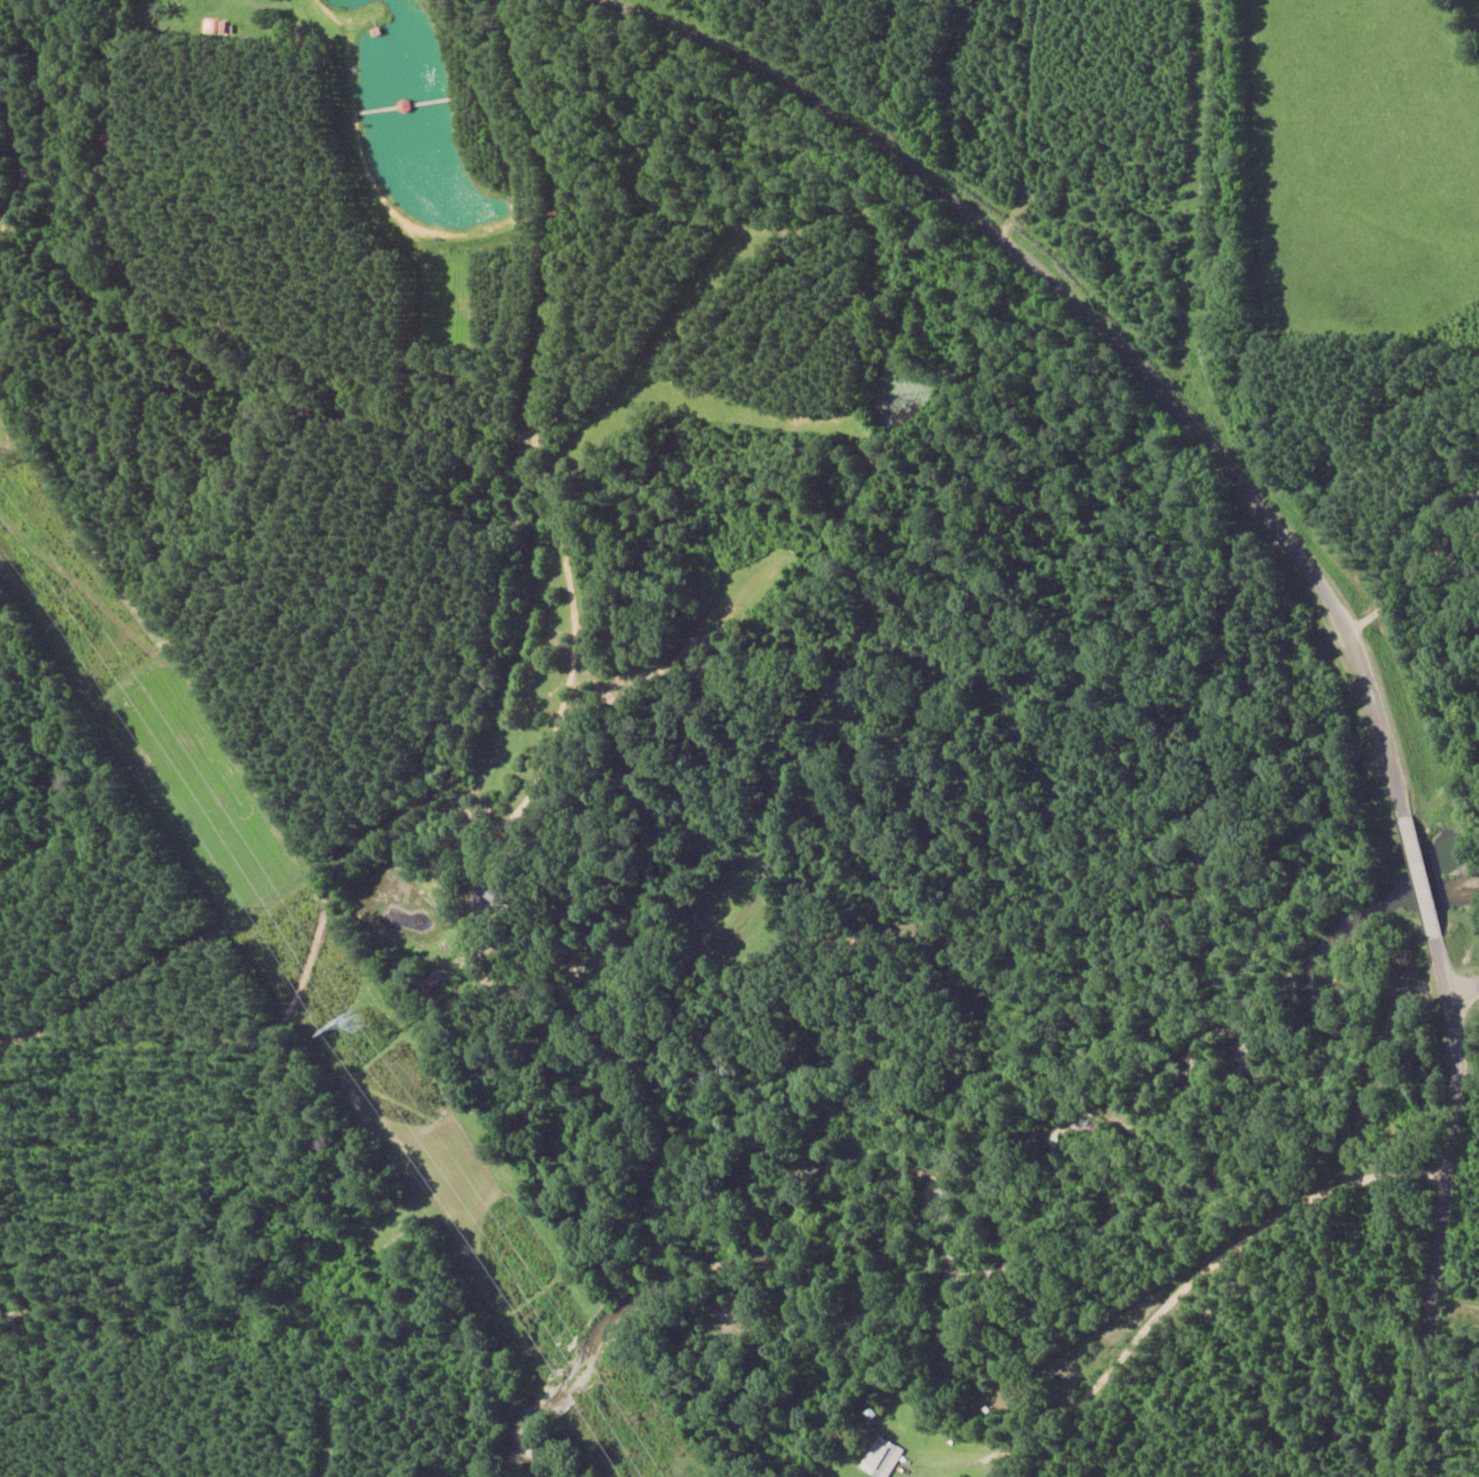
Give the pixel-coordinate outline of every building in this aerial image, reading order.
[(877,1435),(860,1468),(876,1476),(889,1476),(904,1450),(877,1435)]
